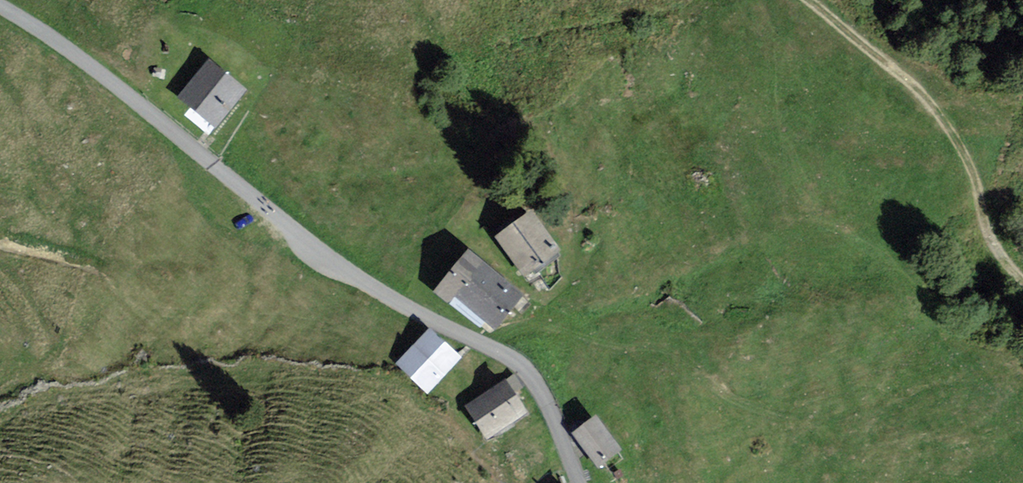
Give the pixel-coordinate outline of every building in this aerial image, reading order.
[(236,92),(201,63),(172,98),(208,127),(236,92)] [(521,214),(491,235),(519,272),(548,251),(521,214)] [(509,295),(459,256),(432,290),(482,329),(509,295)] [(424,334),(397,365),(426,390),(453,360),(424,334)] [(499,384),(464,408),(484,437),(519,412),(499,384)] [(587,421),(570,435),(593,464),(610,451),(587,421)]
